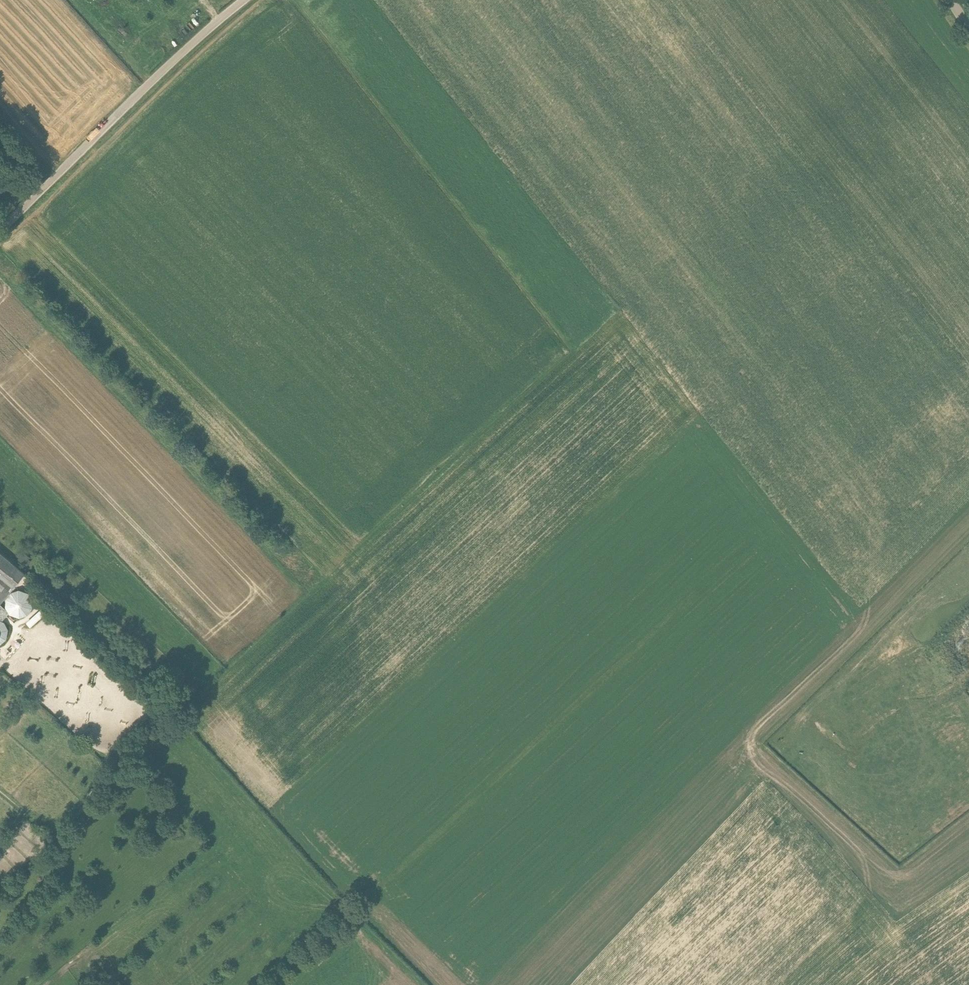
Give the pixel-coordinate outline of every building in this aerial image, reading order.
[(25,572),(0,552),(0,602),(25,572)] [(25,565),(31,558),(25,552),(18,560),(25,565)] [(33,627),(46,614),(42,610),(29,622),(33,627)]
